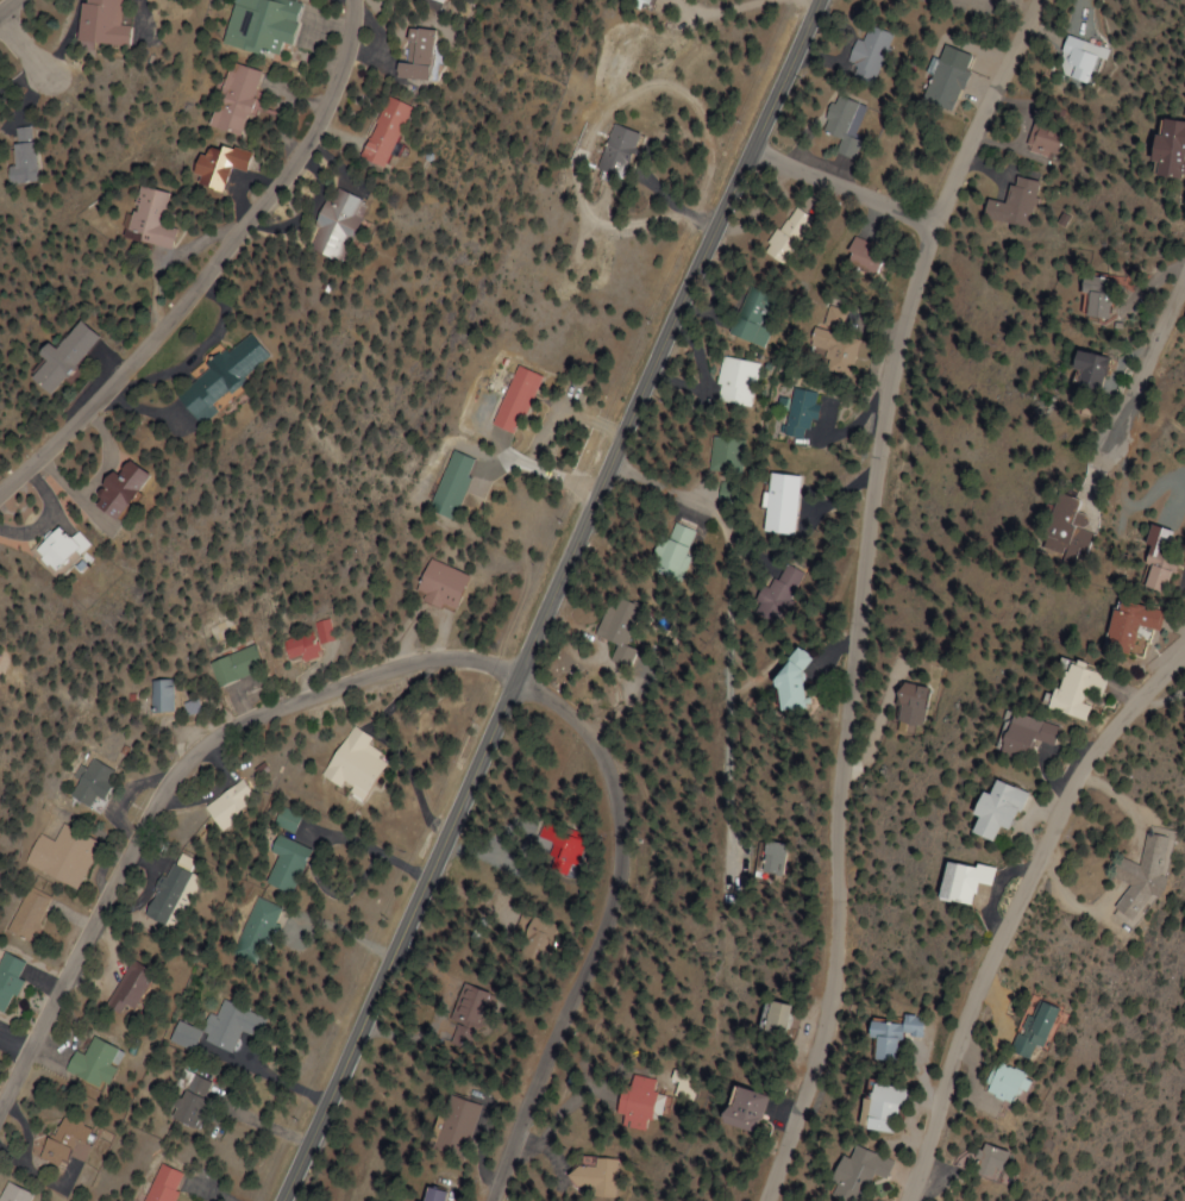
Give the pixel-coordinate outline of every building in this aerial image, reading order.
[(128,25),(118,24),(121,0),(79,0),(75,41),(126,47),(128,25)] [(285,59),(298,2),(291,0),(230,0),(220,44),(285,59)] [(639,8),(643,0),(623,0),(639,8)] [(851,37),(841,67),(874,77),(889,31),(863,23),(858,39),(851,37)] [(430,29),(410,27),(406,63),(394,62),(392,76),(424,80),(430,29)] [(1062,51),(1070,55),(1063,72),(1087,83),(1099,57),(1084,50),(1087,43),(1069,35),(1062,51)] [(953,113),(967,71),(930,59),(917,101),(953,113)] [(207,127),(241,137),(260,72),(226,62),(207,127)] [(855,103),(830,94),(817,132),(837,139),(833,154),(850,159),(857,140),(844,136),(855,103)] [(381,169),(408,106),(385,96),(358,159),(381,169)] [(1155,119),(1153,136),(1146,135),(1142,163),(1149,163),(1147,176),(1179,180),(1183,144),(1184,144),(1184,122),(1155,119)] [(634,134),(609,124),(591,170),(616,180),(634,134)] [(1065,134),(1035,124),(1027,150),(1057,159),(1065,134)] [(15,128),(15,142),(9,143),(11,169),(5,169),(5,182),(34,181),(31,127),(15,128)] [(197,187),(225,192),(229,169),(249,172),(252,153),(197,144),(192,175),(199,176),(197,187)] [(1030,228),(1039,182),(1012,176),(1007,203),(984,199),(980,218),(1030,228)] [(170,194),(141,186),(128,238),(174,250),(179,229),(162,224),(170,194)] [(336,262),(361,199),(330,188),(306,250),(336,262)] [(758,250),(778,266),(812,222),(791,206),(758,250)] [(869,278),(883,254),(854,236),(839,260),(869,278)] [(1111,279),(1079,276),(1077,293),(1084,294),(1082,316),(1108,319),(1111,279)] [(726,337),(761,348),(776,299),(741,288),(726,337)] [(821,325),(843,329),(846,307),(825,303),(821,325)] [(27,378),(46,395),(97,339),(77,321),(52,350),(44,342),(35,353),(43,360),(27,378)] [(857,337),(810,330),(806,351),(820,353),(817,370),(852,375),(857,337)] [(262,359),(246,336),(165,392),(187,422),(202,411),(197,404),(262,359)] [(1064,368),(1075,370),(1072,387),(1098,392),(1104,357),(1067,351),(1064,368)] [(710,402),(749,408),(756,363),(717,357),(710,402)] [(536,376),(513,366),(486,425),(509,435),(536,376)] [(806,441),(818,394),(792,388),(780,434),(806,441)] [(419,511),(443,521),(468,459),(444,449),(419,511)] [(135,475),(113,459),(102,475),(90,467),(67,501),(100,524),(135,475)] [(797,475),(760,472),(755,532),(792,535),(797,475)] [(1079,500),(1057,492),(1037,546),(1084,564),(1095,533),(1085,529),(1090,516),(1075,511),(1079,500)] [(639,568),(670,580),(689,530),(668,522),(661,539),(651,536),(639,568)] [(38,577),(78,551),(65,529),(55,536),(50,528),(19,548),(38,577)] [(1144,591),(1169,590),(1167,555),(1142,556),(1144,591)] [(459,575),(419,558),(402,597),(443,614),(459,575)] [(795,608),(795,568),(779,568),(779,576),(767,576),(767,586),(753,586),(753,608),(795,608)] [(598,606),(587,637),(609,644),(603,661),(622,668),(629,649),(618,645),(632,608),(612,601),(609,610),(598,606)] [(1110,604),(1098,646),(1126,653),(1130,639),(1149,644),(1154,627),(1138,623),(1141,612),(1110,604)] [(313,657),(309,644),(326,639),(320,618),(304,623),(306,630),(270,640),(275,661),(291,656),(293,662),(313,657)] [(771,713),(801,709),(796,670),(807,669),(805,651),(785,653),(786,667),(766,669),(771,713)] [(1081,721),(1085,706),(1077,704),(1080,692),(1097,697),(1103,675),(1055,661),(1041,710),(1081,721)] [(162,680),(139,680),(139,711),(162,711),(162,680)] [(923,726),(923,685),(896,685),(896,726),(923,726)] [(989,750),(1017,761),(1026,737),(1049,747),(1056,730),(1005,710),(989,750)] [(363,740),(346,727),(311,773),(349,802),(379,762),(358,746),(363,740)] [(99,765),(81,766),(81,769),(65,771),(67,804),(84,803),(83,801),(102,800),(99,765)] [(986,842),(991,827),(1006,832),(1019,792),(983,780),(979,792),(971,789),(963,815),(969,817),(963,834),(986,842)] [(231,825),(228,808),(241,806),(238,787),(198,795),(204,830),(231,825)] [(16,864),(68,891),(92,844),(55,825),(46,842),(31,835),(16,864)] [(553,874),(578,854),(561,833),(536,853),(553,874)] [(269,857),(257,884),(282,895),(302,850),(267,834),(259,852),(269,857)] [(1160,837),(1141,834),(1136,863),(1113,859),(1109,880),(1118,882),(1111,918),(1143,924),(1160,837)] [(758,875),(782,875),(782,842),(758,842),(758,875)] [(134,915),(161,929),(190,877),(181,872),(187,861),(169,851),(134,915)] [(966,906),(969,884),(986,886),(989,869),(937,861),(930,900),(966,906)] [(43,897),(20,886),(0,931),(0,933),(22,943),(43,897)] [(224,955),(248,966),(274,908),(249,897),(224,955)] [(20,964),(0,954),(0,1007),(20,964)] [(112,1012),(117,1005),(123,1010),(147,976),(127,962),(97,1002),(112,1012)] [(444,1043),(464,1050),(485,994),(459,984),(445,1021),(452,1023),(444,1043)] [(161,1042),(184,1052),(190,1039),(222,1054),(232,1032),(248,1039),(257,1018),(216,1000),(208,1017),(201,1014),(193,1032),(170,1022),(161,1042)] [(1049,1011),(1027,1000),(1002,1053),(1018,1061),(1026,1046),(1030,1048),(1049,1011)] [(783,1038),(787,1005),(763,1002),(759,1036),(783,1038)] [(892,1063),(892,1038),(918,1038),(918,1021),(864,1021),(864,1062),(892,1063)] [(67,1052),(57,1072),(96,1091),(115,1053),(85,1037),(76,1056),(67,1052)] [(1015,1074),(992,1063),(969,1112),(993,1123),(1015,1074)] [(206,1085),(181,1072),(158,1117),(183,1130),(206,1085)] [(652,1077),(613,1075),(611,1126),(649,1128),(652,1077)] [(886,1137),(900,1090),(866,1080),(852,1127),(886,1137)] [(752,1135),(762,1095),(728,1087),(722,1109),(713,1107),(708,1124),(752,1135)] [(472,1105),(438,1097),(425,1155),(459,1162),(472,1105)] [(75,1164),(86,1146),(79,1142),(84,1132),(57,1115),(30,1158),(51,1171),(61,1155),(75,1164)] [(841,1144),(819,1197),(829,1200),(853,1200),(864,1175),(878,1181),(886,1163),(841,1144)] [(988,1183),(997,1152),(971,1144),(962,1175),(988,1183)] [(614,1189),(614,1160),(572,1160),(572,1189),(614,1189)] [(151,1165),(138,1200),(167,1200),(176,1174),(151,1165)] [(29,1197),(0,1183),(0,1200),(27,1200),(29,1197)] [(439,1194),(416,1188),(413,1200),(437,1200),(439,1194)]
